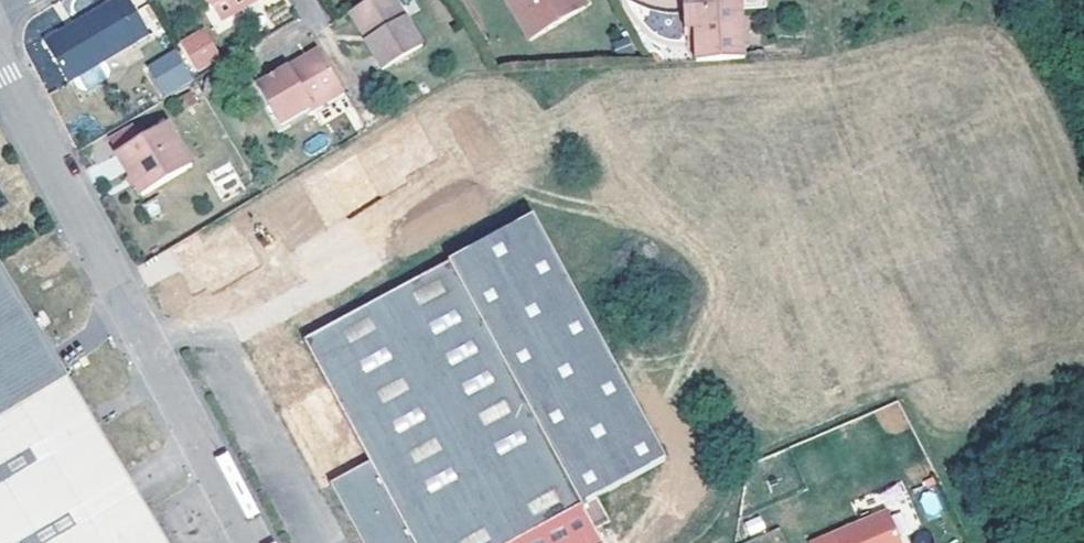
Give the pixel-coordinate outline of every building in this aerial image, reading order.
[(48,47),(69,81),(72,79),(105,61),(150,35),(129,0),(114,0),(74,23),(77,29),(48,47)] [(210,7),(212,6),(221,21),(257,0),(206,0),(210,7)] [(356,9),(373,38),(366,41),(383,69),(422,45),(395,0),(371,0),(356,9)] [(530,39),(578,11),(571,0),(507,0),(530,39)] [(583,0),(571,0),(578,11),(587,6),(583,0)] [(744,58),(742,9),(742,0),(684,0),(684,11),(694,11),(695,26),(697,60),(744,58)] [(742,9),(766,8),(766,0),(742,0),(742,9)] [(356,9),(349,13),(366,41),(373,38),(356,9)] [(694,11),(684,11),(685,27),(695,26),(694,11)] [(44,41),(48,47),(77,29),(74,23),(44,41)] [(179,40),(197,71),(222,57),(204,26),(179,40)] [(312,110),(343,91),(318,49),(300,59),(302,63),(290,69),(288,66),(258,85),(281,125),(310,107),(312,110)] [(175,51),(160,61),(175,84),(189,75),(175,51)] [(302,63),(300,59),(288,66),(290,69),(302,63)] [(105,61),(72,79),(78,89),(86,92),(109,78),(111,71),(105,61)] [(166,122),(117,153),(143,195),(191,166),(166,122)] [(302,343),(368,464),(328,485),(351,523),(361,542),(598,542),(592,532),(608,523),(595,499),(664,462),(531,218),(302,343)] [(223,249),(200,264),(211,285),(235,270),(223,249)] [(0,268),(0,542),(166,542),(0,268)] [(941,516),(939,492),(922,493),(924,517),(941,516)] [(833,529),(839,542),(905,542),(889,506),(833,529)]
